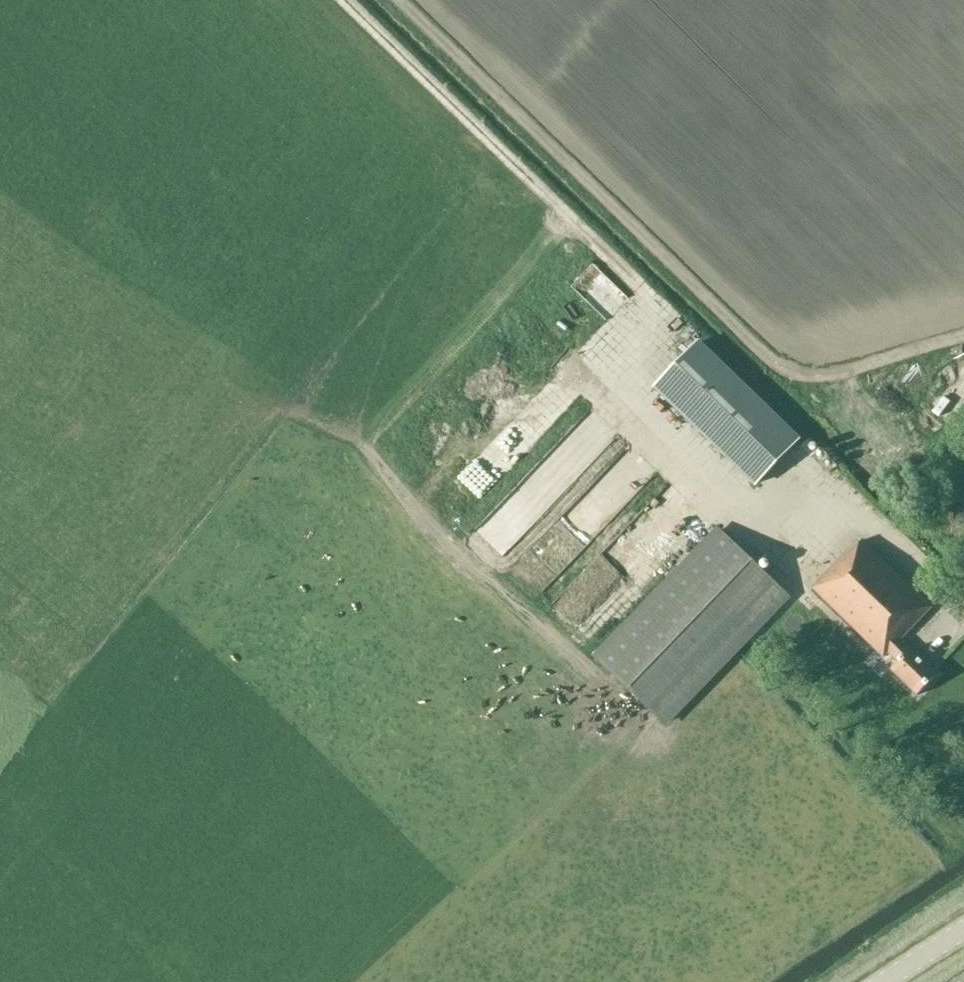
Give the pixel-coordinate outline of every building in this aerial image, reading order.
[(798,440),(698,343),(655,387),(756,484),(798,440)] [(552,388),(543,401),(553,409),(562,396),(552,388)] [(532,475),(545,480),(551,465),(538,460),(532,475)] [(459,501),(469,494),(461,481),(451,488),(459,501)] [(684,550),(701,534),(694,526),(677,543),(684,550)] [(664,724),(737,648),(787,595),(719,530),(596,658),(664,724)] [(849,555),(846,553),(812,588),(883,657),(888,652),(898,662),(891,669),(917,694),(936,674),(910,649),(910,650),(899,639),(931,607),(862,541),(849,555)] [(560,626),(590,590),(574,577),(544,613),(560,626)]
